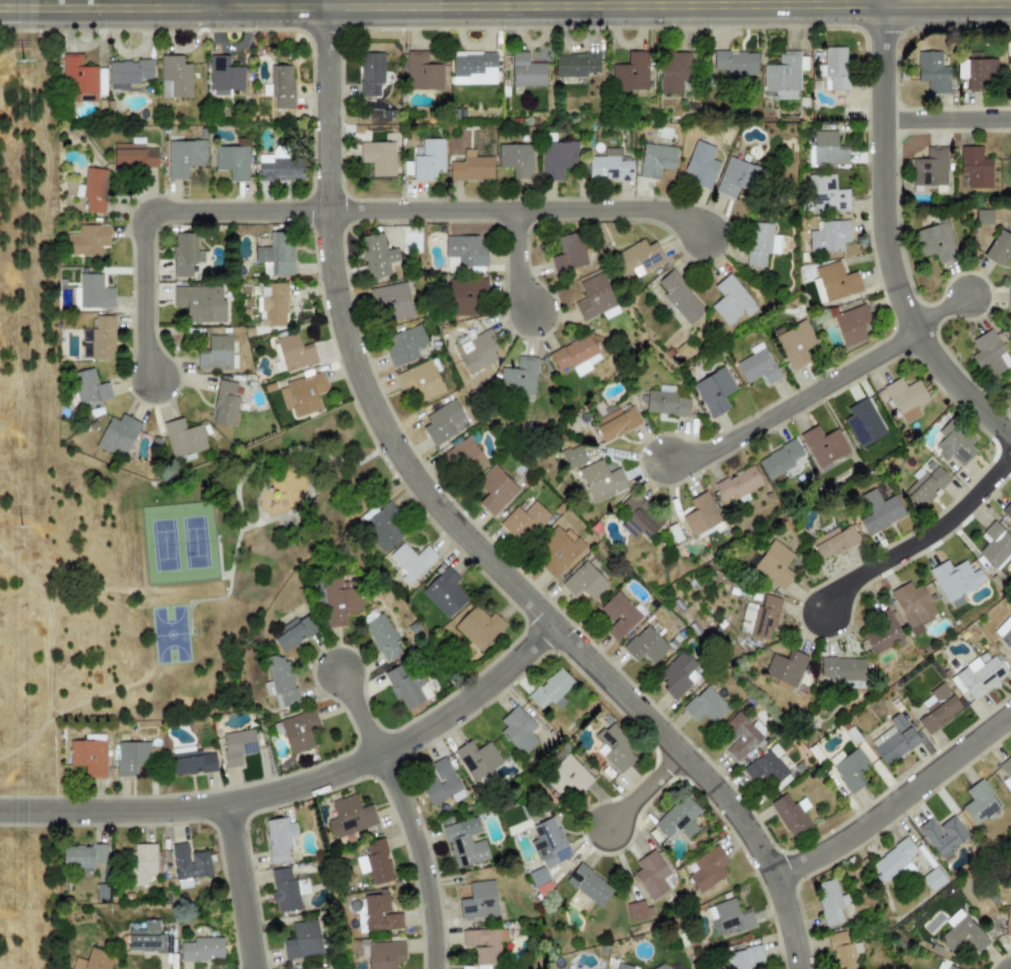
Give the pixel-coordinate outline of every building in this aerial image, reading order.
[(847,91),(846,48),(824,49),(824,66),(817,66),(817,77),(823,77),(823,91),(847,91)] [(442,90),(442,64),(426,65),(426,51),(406,52),(406,91),(442,90)] [(756,74),(756,52),(712,51),(712,73),(756,74)] [(494,85),(495,53),(452,52),(451,84),(494,85)] [(647,52),(626,52),(626,65),(611,65),(611,90),(646,91),(647,52)] [(763,65),(763,91),(774,92),(774,99),(795,99),(795,91),(799,91),(799,70),(806,70),(807,57),(799,57),(799,52),(778,52),(778,66),(763,65)] [(544,64),(527,64),(527,53),(511,53),(511,87),(545,86),(544,64)] [(690,82),(690,53),(659,53),(659,94),(681,95),(681,82),(690,82)] [(927,94),(949,94),(948,66),(941,67),(940,53),(917,54),(917,82),(927,81),(927,94)] [(555,55),(555,77),(599,76),(598,54),(555,55)] [(190,98),(191,65),(182,64),(182,57),(161,56),(160,98),(190,98)] [(225,56),(210,56),(209,96),(228,96),(228,90),(243,91),(243,67),(225,67),(225,56)] [(383,56),(360,56),(360,97),(378,97),(379,84),(383,84),(383,56)] [(957,79),(966,79),(966,91),(985,90),(985,85),(996,84),(996,59),(956,60),(957,79)] [(152,61),(108,61),(109,91),(138,91),(138,79),(152,79),(152,61)] [(292,109),(293,66),(271,66),(270,109),(292,109)] [(847,146),(836,146),(836,132),(813,131),(812,165),(847,166),(847,146)] [(131,144),(113,144),(113,167),(157,166),(157,149),(144,149),(143,138),(130,138),(131,144)] [(444,172),(443,139),(421,139),(422,156),(412,156),(413,181),(435,180),(434,173),(444,172)] [(714,148),(694,140),(681,176),(709,187),(718,162),(710,159),(714,148)] [(167,141),(167,180),(187,180),(187,167),(205,167),(205,141),(167,141)] [(394,176),(393,142),(359,143),(360,163),(371,163),(371,177),(394,176)] [(543,181),(562,181),(562,168),(577,168),(577,142),(543,142),(543,181)] [(676,148),(642,143),(637,177),(657,180),(659,169),(673,171),(676,148)] [(532,179),(531,144),(497,145),(498,168),(512,168),(512,180),(532,179)] [(214,170),(229,171),(229,182),(247,182),(248,147),(215,146),(214,170)] [(991,188),(990,159),(982,159),(981,147),(959,148),(960,173),(967,173),(968,189),(991,188)] [(946,185),(946,148),(925,148),(926,159),(911,159),(911,193),(920,192),(920,185),(946,185)] [(620,149),(604,149),(604,156),(587,156),(588,181),(631,180),(630,156),(621,156),(620,149)] [(473,157),(473,150),(462,150),(463,162),(449,162),(449,181),(492,180),(492,157),(473,157)] [(737,188),(752,192),(760,167),(726,157),(715,193),(734,198),(737,188)] [(84,213),(104,214),(106,169),(84,169),(83,200),(85,200),(84,213)] [(848,190),(834,190),(834,175),(808,175),(808,212),(848,211),(848,190)] [(820,222),(820,231),(808,231),(809,252),(842,251),(842,243),(849,242),(849,220),(820,222)] [(772,224),(748,223),(746,266),(764,267),(765,253),(778,254),(779,236),(771,236),(772,224)] [(936,254),(937,262),(955,257),(948,223),(913,230),(919,257),(936,254)] [(109,247),(108,225),(78,226),(78,234),(67,235),(67,256),(100,256),(99,247),(109,247)] [(1010,262),(1010,237),(999,229),(981,257),(999,268),(1006,259),(1010,262)] [(271,276),(291,276),(291,232),(268,233),(269,248),(254,248),(254,265),(270,264),(271,276)] [(557,236),(560,255),(551,257),(553,272),(586,267),(580,232),(557,236)] [(390,275),(388,263),(399,261),(397,250),(385,252),(382,235),(360,239),(367,279),(390,275)] [(173,277),(191,277),(190,254),(191,254),(190,236),(173,236),(173,277)] [(486,266),(486,245),(478,245),(478,237),(445,237),(444,256),(456,256),(456,266),(486,266)] [(664,263),(654,242),(646,246),(643,240),(612,254),(622,275),(632,270),(635,277),(664,263)] [(856,272),(842,275),(839,261),(815,267),(824,302),(861,293),(856,272)] [(113,289),(101,289),(102,274),(76,273),(76,309),(113,309),(113,289)] [(585,299),(574,304),(582,322),(601,313),(604,320),(619,312),(602,273),(578,284),(585,299)] [(757,309),(729,273),(713,286),(721,297),(710,306),(726,326),(743,313),(746,317),(757,309)] [(450,317),(474,316),(473,294),(486,293),(486,278),(448,279),(450,317)] [(368,289),(371,308),(385,305),(388,323),(412,319),(406,283),(368,289)] [(286,327),(286,284),(261,284),(261,327),(286,327)] [(173,287),(173,307),(185,307),(186,325),(223,324),(223,286),(173,287)] [(870,320),(864,304),(832,316),(844,347),(865,339),(860,324),(870,320)] [(114,316),(94,316),(94,328),(91,328),(90,359),(113,360),(114,316)] [(810,362),(803,349),(816,342),(805,319),(772,335),(790,372),(810,362)] [(391,367),(419,359),(415,348),(426,345),(420,326),(382,337),(391,367)] [(503,357),(489,329),(453,348),(468,375),(503,357)] [(989,329),(971,341),(977,351),(970,356),(986,381),(1010,365),(1010,362),(989,329)] [(312,346),(301,349),(297,333),(275,340),(284,371),(316,362),(312,346)] [(601,362),(587,334),(548,354),(557,371),(570,364),(575,375),(601,362)] [(197,368),(231,368),(231,336),(206,336),(206,352),(197,352),(197,368)] [(748,348),(751,355),(735,363),(746,384),(761,376),(766,385),(780,378),(761,342),(748,348)] [(536,358),(516,357),(516,369),(501,368),(499,394),(534,396),(536,358)] [(395,373),(403,394),(416,389),(420,401),(443,393),(431,360),(395,373)] [(736,389),(723,367),(691,385),(711,419),(729,408),(723,397),(736,389)] [(108,382),(96,384),(93,369),(70,372),(76,405),(111,399),(108,382)] [(294,418),(320,410),(316,395),(328,391),(322,372),(277,386),(285,411),(291,409),(294,418)] [(917,380),(904,387),(900,378),(883,387),(903,425),(920,416),(916,408),(928,401),(917,380)] [(233,427),(239,395),(234,394),(236,383),(218,380),(210,423),(233,427)] [(645,414),(688,416),(689,399),(676,399),(677,393),(646,391),(645,414)] [(886,434),(866,397),(846,408),(851,417),(844,421),(859,448),(886,434)] [(422,428),(432,446),(468,425),(453,400),(424,417),(428,424),(422,428)] [(641,423),(633,406),(620,412),(618,409),(592,423),(602,443),(641,423)] [(139,422),(120,415),(118,421),(108,417),(95,449),(124,461),(139,422)] [(200,425),(184,429),(181,419),(162,423),(171,459),(206,450),(200,425)] [(976,452),(970,446),(974,442),(950,419),(936,433),(943,439),(932,451),(945,463),(950,458),(960,468),(976,452)] [(800,435),(820,474),(833,467),(830,462),(849,453),(837,429),(822,436),(817,426),(800,435)] [(487,464),(468,436),(444,453),(462,481),(487,464)] [(757,460),(768,481),(795,466),(792,461),(803,455),(794,439),(757,460)] [(587,461),(580,446),(561,455),(568,470),(587,461)] [(607,473),(601,459),(577,470),(593,504),(629,487),(619,467),(607,473)] [(902,494),(919,510),(949,478),(929,459),(912,477),(915,480),(902,494)] [(519,491),(494,465),(474,484),(485,496),(477,503),(491,517),(519,491)] [(735,494),(738,500),(763,486),(751,465),(714,486),(722,502),(735,494)] [(905,516),(894,495),(881,502),(873,488),(858,496),(868,515),(858,520),(866,536),(905,516)] [(691,537),(721,523),(706,491),(689,499),(695,510),(681,517),(691,537)] [(647,539),(663,523),(631,493),(622,503),(633,513),(620,527),(633,540),(640,532),(647,539)] [(1000,512),(1010,522),(1010,499),(1000,512)] [(516,507),(500,523),(520,544),(549,516),(534,501),(522,513),(516,507)] [(382,552),(407,532),(385,503),(376,511),(373,506),(356,519),(382,552)] [(1010,557),(1010,538),(993,521),(979,535),(987,543),(977,553),(997,572),(1010,557)] [(859,541),(850,525),(838,532),(836,527),(809,542),(820,562),(859,541)] [(554,579),(585,545),(566,528),(562,532),(556,526),(537,547),(547,556),(538,566),(554,579)] [(793,554),(772,539),(751,569),(782,591),(794,575),(784,568),(793,554)] [(426,546),(414,556),(402,542),(386,557),(410,583),(437,557),(426,546)] [(608,585),(584,561),(560,584),(574,599),(582,591),(591,601),(608,585)] [(950,568),(946,561),(930,568),(950,610),(963,603),(959,595),(985,583),(978,569),(970,573),(965,561),(950,568)] [(421,589),(445,619),(470,598),(445,569),(421,589)] [(360,613),(357,579),(322,583),(326,628),(346,626),(345,614),(360,613)] [(889,591),(910,637),(923,631),(920,623),(935,616),(921,585),(912,589),(909,583),(889,591)] [(604,631),(615,642),(642,617),(617,591),(598,609),(611,624),(604,631)] [(749,636),(771,640),(779,598),(763,595),(761,607),(755,606),(749,636)] [(487,618),(475,605),(453,626),(477,652),(505,626),(493,613),(487,618)] [(401,653),(394,642),(397,639),(376,607),(358,618),(386,662),(401,653)] [(863,637),(873,655),(903,639),(887,609),(876,615),(882,627),(863,637)] [(281,653),(317,630),(306,612),(282,628),(284,632),(272,640),(281,653)] [(664,630),(653,619),(622,649),(634,662),(642,654),(652,664),(669,648),(658,637),(664,630)] [(997,639),(1009,650),(1008,651),(1010,654),(1010,625),(997,639)] [(675,701),(698,677),(692,671),(697,665),(681,650),(658,675),(663,680),(658,685),(675,701)] [(771,654),(763,675),(777,681),(774,686),(792,693),(807,657),(790,650),(785,659),(771,654)] [(972,701),(985,692),(984,691),(990,687),(992,690),(999,685),(996,681),(1006,673),(993,656),(971,673),(966,667),(953,676),(972,701)] [(273,695),(276,708),(297,703),(288,658),(265,662),(269,682),(262,683),(265,697),(273,695)] [(863,659),(820,658),(819,677),(832,678),(832,681),(863,681),(863,659)] [(431,697),(420,674),(406,680),(399,665),(382,674),(396,701),(400,699),(405,710),(431,697)] [(560,696),(574,683),(558,667),(527,697),(539,711),(549,701),(558,709),(566,702),(560,696)] [(916,721),(927,713),(924,709),(934,701),(928,693),(941,683),(961,708),(950,715),(952,717),(927,736),(916,721)] [(729,707),(705,685),(682,710),(695,723),(702,715),(713,725),(729,707)] [(538,742),(529,733),(535,727),(516,706),(499,721),(504,727),(499,732),(522,757),(538,742)] [(290,755),(314,746),(308,732),(319,728),(313,709),(278,722),(290,755)] [(725,751),(735,762),(766,732),(755,721),(750,725),(737,711),(719,729),(733,744),(725,751)] [(888,720),(896,732),(871,749),(884,767),(919,742),(898,712),(888,720)] [(635,759),(629,753),(634,748),(611,723),(594,738),(601,745),(596,750),(618,775),(635,759)] [(221,734),(225,769),(241,767),(240,755),(256,753),(253,730),(221,734)] [(104,778),(105,741),(70,740),(69,766),(85,766),(85,778),(104,778)] [(489,742),(475,750),(470,741),(455,750),(472,781),(502,764),(489,742)] [(149,743),(116,743),(116,777),(130,777),(131,765),(153,766),(153,750),(149,750),(149,743)] [(776,757),(782,752),(774,744),(742,770),(752,782),(761,775),(772,788),(789,773),(776,757)] [(849,795),(862,786),(855,777),(870,766),(856,748),(831,767),(841,780),(839,781),(849,795)] [(175,777),(216,771),(214,753),(201,755),(201,750),(172,754),(175,777)] [(593,780),(568,755),(542,779),(559,796),(570,786),(578,794),(593,780)] [(1010,757),(1010,758),(1010,782),(998,766),(1010,757)] [(447,806),(465,796),(443,758),(430,765),(439,782),(422,792),(431,807),(443,800),(447,806)] [(965,791),(980,779),(992,793),(990,794),(1000,808),(974,827),(960,808),(971,800),(965,791)] [(378,827),(371,805),(359,808),(354,794),(329,802),(334,819),(327,821),(333,840),(378,827)] [(668,840),(677,831),(686,840),(697,828),(690,822),(700,811),(683,794),(653,826),(668,840)] [(791,841),(812,829),(802,811),(809,807),(804,798),(791,805),(786,794),(770,802),(791,841)] [(952,816),(968,836),(939,858),(916,828),(929,819),(942,837),(944,835),(938,827),(952,816)] [(546,867),(570,857),(553,817),(529,827),(546,867)] [(489,860),(483,840),(470,844),(468,836),(480,832),(476,818),(442,827),(454,869),(489,860)] [(266,819),(268,863),(288,863),(287,848),(291,847),(291,836),(296,836),(296,823),(287,823),(286,819),(266,819)] [(355,858),(358,874),(368,872),(371,886),(393,881),(384,838),(364,842),(367,856),(355,858)] [(917,852),(906,838),(871,864),(884,882),(899,871),(904,878),(914,871),(906,860),(917,852)] [(211,876),(208,851),(188,854),(186,843),(171,845),(177,889),(191,887),(190,879),(211,876)] [(155,844),(134,845),(134,853),(128,853),(128,886),(146,886),(146,873),(155,873),(155,844)] [(105,845),(61,846),(61,867),(93,866),(93,864),(106,864),(105,845)] [(728,863),(716,845),(692,862),(697,869),(687,876),(699,894),(726,875),(722,867),(728,863)] [(672,889),(666,879),(669,878),(655,850),(634,861),(639,869),(633,872),(648,901),(672,889)] [(613,887),(576,864),(564,884),(601,906),(613,887)] [(537,896),(552,889),(542,867),(528,874),(537,896)] [(932,892),(946,881),(935,867),(920,878),(932,892)] [(300,910),(298,895),(308,894),(307,879),(291,881),(289,868),(269,870),(273,903),(276,903),(277,913),(300,910)] [(843,922),(838,907),(843,906),(836,879),(813,885),(825,927),(843,922)] [(497,915),(492,880),(468,883),(470,899),(457,900),(460,920),(497,915)] [(401,913),(388,913),(388,895),(364,896),(365,932),(402,930),(401,913)] [(737,912),(733,899),(705,908),(709,921),(717,918),(723,937),(755,927),(749,908),(737,912)] [(626,905),(630,922),(653,916),(651,907),(645,908),(643,901),(626,905)] [(988,945),(967,915),(942,932),(957,953),(969,944),(976,953),(988,945)] [(158,935),(158,921),(143,920),(143,930),(128,929),(127,952),(164,953),(165,935),(158,935)] [(321,955),(316,920),(290,923),(293,940),(282,941),(284,960),(321,955)] [(461,931),(461,946),(474,946),(474,966),(499,965),(498,942),(506,942),(505,929),(461,931)] [(846,932),(828,934),(833,968),(850,968),(846,932)] [(222,938),(192,939),(192,942),(179,943),(180,961),(222,960),(222,938)] [(403,942),(367,944),(368,968),(393,968),(393,962),(404,962),(403,942)] [(763,961),(761,947),(721,952),(723,968),(753,968),(752,963),(763,961)] [(113,955),(89,948),(85,961),(74,958),(71,968),(109,968),(113,955)]
